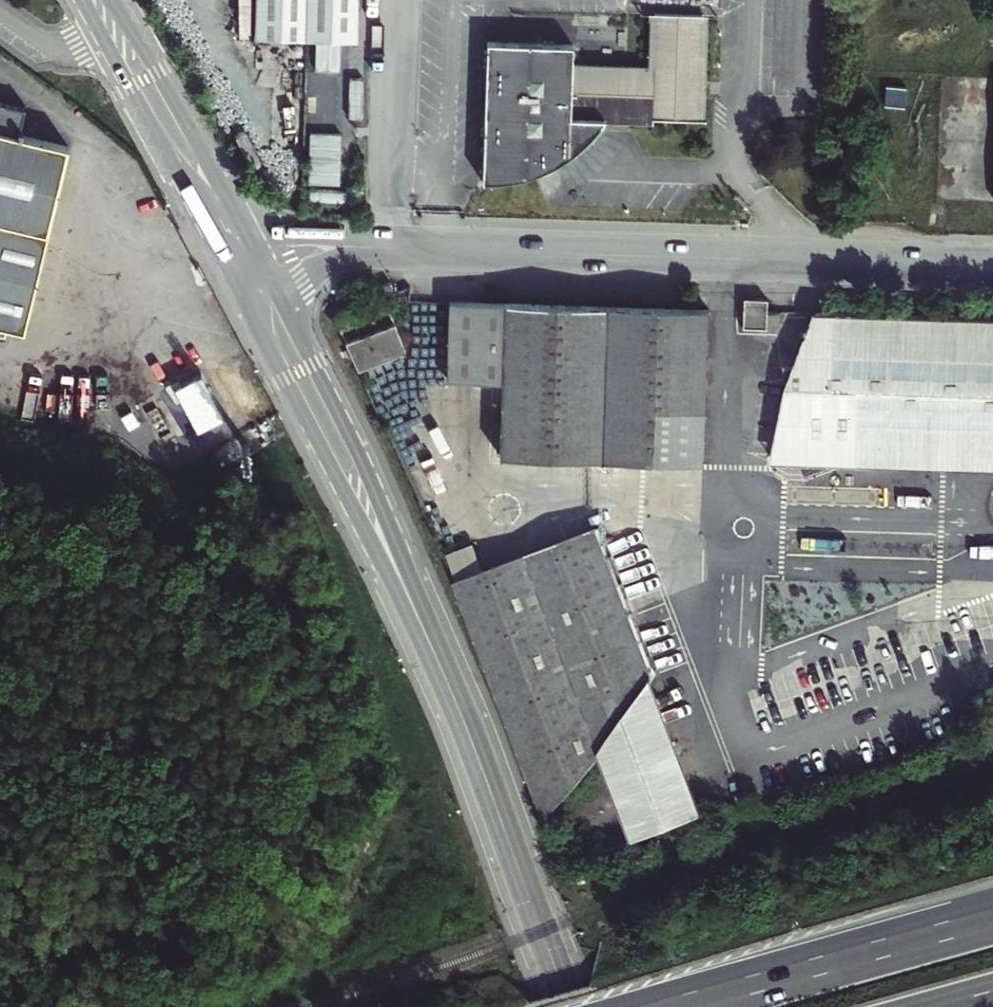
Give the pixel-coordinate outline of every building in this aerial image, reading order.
[(364,0),(259,0),(258,39),(311,40),(349,41),(363,41),(364,0)] [(708,16),(658,14),(656,65),(640,64),(579,61),(580,42),(493,36),(486,178),(499,177),(512,175),(525,173),(534,170),(537,169),(549,164),(561,159),(572,152),(583,145),(591,138),(598,131),(605,123),(610,114),(704,120),(706,91),(712,92),(713,80),(705,79),(708,16)] [(348,56),(349,41),(311,40),(310,55),(316,55),(341,56),(348,56)] [(341,56),(316,55),(315,118),(339,118),(340,87),(328,87),(328,62),(341,63),(341,56)] [(366,118),(366,80),(351,80),(351,118),(366,118)] [(13,324),(42,204),(57,141),(11,131),(17,104),(0,101),(0,321),(13,324)] [(345,136),(313,135),(311,184),(343,185),(345,136)] [(342,316),(384,417),(398,411),(378,357),(411,345),(390,291),(347,306),(342,316)] [(772,293),(748,292),(746,322),(770,323),(772,293)] [(713,304),(456,294),(454,371),(508,375),(507,449),(708,456),(713,304)] [(826,310),(775,458),(992,466),(992,314),(826,310)] [(182,433),(250,395),(228,355),(160,393),(182,433)] [(486,568),(478,550),(460,557),(455,545),(444,550),(546,818),(601,751),(636,838),(706,814),(601,524),(486,568)] [(474,538),(455,545),(460,557),(478,550),(474,538)]
